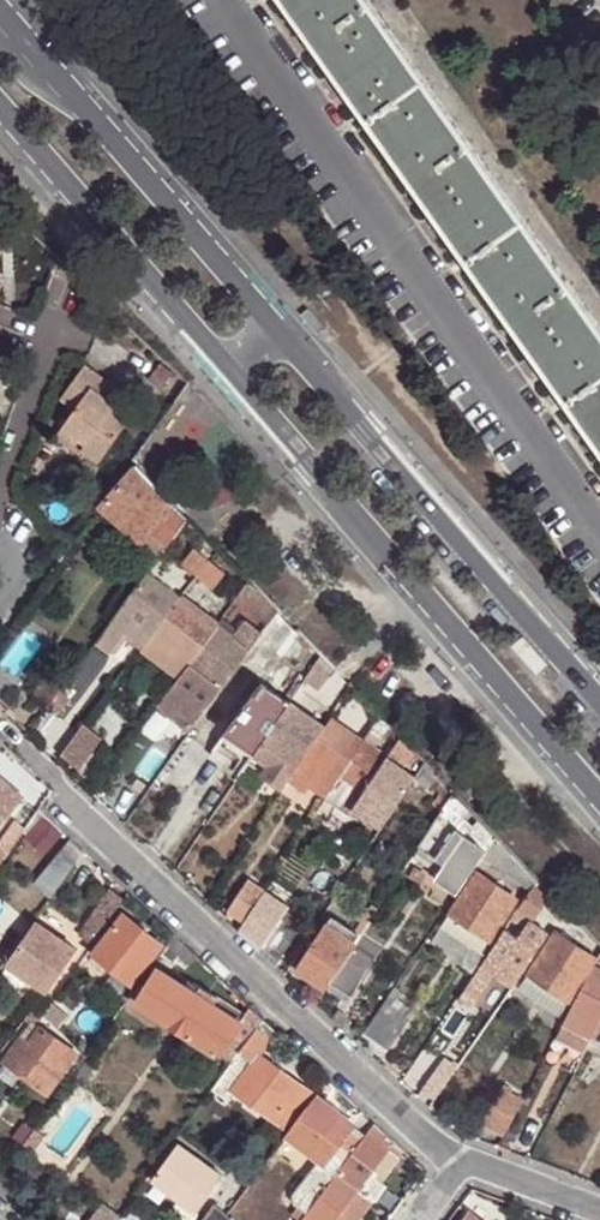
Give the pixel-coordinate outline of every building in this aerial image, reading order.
[(290,13),(308,0),(281,0),(290,13)] [(384,144),(442,104),(403,48),(391,31),(369,0),(308,0),(290,13),(333,72),(344,89),(384,144)] [(445,230),(486,287),(544,247),(503,189),(491,173),(442,104),(384,144),(432,214),(445,230)] [(580,420),(599,406),(599,326),(590,313),(544,247),(486,287),(532,354),(544,371),(580,420)] [(174,371),(162,358),(147,377),(160,388),(174,371)] [(58,432),(83,449),(98,460),(131,415),(108,397),(116,386),(85,364),(59,399),(73,410),(58,432)] [(599,448),(599,406),(580,420),(599,448)] [(78,454),(83,449),(58,432),(54,436),(78,454)] [(131,457),(98,503),(140,540),(146,534),(154,525),(174,503),(131,457)] [(98,503),(96,507),(147,550),(154,542),(146,534),(140,540),(98,503)] [(186,516),(174,503),(154,525),(169,539),(186,516)] [(197,575),(208,560),(194,548),(182,563),(197,575)] [(223,572),(208,560),(197,575),(212,587),(223,572)] [(161,584),(145,572),(94,640),(108,650),(123,631),(143,646),(151,635),(180,597),(168,589),(173,584),(166,578),(161,584)] [(261,594),(247,580),(236,596),(250,608),(261,594)] [(277,610),(261,594),(250,608),(268,623),(277,610)] [(215,624),(180,597),(151,635),(143,646),(164,663),(173,652),(187,663),(215,624)] [(230,635),(215,624),(187,663),(221,688),(263,631),(244,617),(230,635)] [(310,645),(298,632),(280,657),(293,667),(310,645)] [(178,674),(187,663),(173,652),(164,663),(178,674)] [(335,671),(320,655),(304,677),(321,689),(335,671)] [(221,688),(187,663),(178,674),(165,693),(166,693),(156,707),(171,718),(176,712),(193,724),(198,717),(199,718),(221,688)] [(57,689),(64,681),(54,674),(43,690),(52,697),(57,689)] [(288,701),(261,683),(226,733),(254,752),(288,701)] [(73,700),(57,689),(52,697),(47,704),(62,714),(73,700)] [(323,724),(288,701),(254,752),(270,763),(263,772),(281,786),(323,724)] [(193,724),(176,712),(171,718),(188,731),(193,724)] [(399,738),(379,716),(371,727),(393,748),(399,738)] [(340,775),(362,741),(331,718),(290,780),(306,790),(310,784),(327,795),(328,792),(340,775)] [(100,737),(83,724),(60,754),(77,767),(100,737)] [(254,752),(226,733),(219,742),(240,758),(246,762),(254,752)] [(414,753),(399,738),(393,748),(387,757),(402,767),(414,753)] [(387,757),(362,741),(340,775),(365,791),(387,757)] [(402,767),(387,757),(365,791),(358,802),(385,820),(415,776),(402,767)] [(239,773),(246,762),(240,758),(233,769),(239,773)] [(439,779),(424,763),(415,776),(428,789),(439,779)] [(365,791),(340,775),(328,792),(353,809),(358,802),(365,791)] [(26,799),(11,786),(8,790),(3,785),(6,782),(0,777),(0,829),(26,799)] [(496,837),(453,793),(417,846),(447,864),(438,879),(457,893),(482,856),(496,837)] [(535,878),(496,837),(482,856),(528,888),(535,878)] [(34,886),(49,897),(77,858),(62,847),(34,886)] [(448,914),(488,940),(515,900),(476,873),(448,914)] [(243,922),(264,890),(246,879),(226,910),(243,922)] [(547,897),(532,886),(518,906),(533,918),(547,897)] [(515,908),(519,902),(515,900),(488,940),(485,945),(481,951),(473,946),(458,936),(446,955),(472,972),(515,908)] [(91,922),(102,930),(115,911),(105,903),(91,922)] [(264,943),(280,918),(270,912),(254,936),(264,943)] [(112,967),(132,982),(162,943),(123,913),(93,952),(112,967)] [(485,945),(488,940),(448,914),(441,925),(458,936),(473,946),(478,939),(485,945)] [(296,929),(280,918),(264,943),(259,951),(273,964),(296,929)] [(511,918),(504,929),(518,938),(525,927),(511,918)] [(378,924),(369,919),(358,936),(353,944),(327,983),(346,996),(386,938),(379,934),(376,928),(378,924)] [(353,944),(358,936),(331,919),(327,926),(353,944)] [(32,920),(2,962),(45,993),(76,950),(32,920)] [(546,933),(528,922),(525,927),(518,938),(504,929),(489,951),(520,971),(546,933)] [(327,983),(353,944),(327,926),(324,924),(293,968),(322,990),(327,983)] [(596,961),(596,960),(556,932),(528,973),(569,1000),(585,977),(593,964),(596,961)] [(173,935),(170,940),(182,949),(179,953),(191,964),(197,958),(173,935)] [(510,985),(520,971),(489,951),(479,965),(489,972),(510,985)] [(593,964),(585,977),(589,979),(565,1024),(593,1038),(594,1035),(599,1025),(599,968),(593,964)] [(479,965),(460,993),(470,1000),(489,972),(479,965)] [(123,995),(132,982),(112,967),(103,980),(123,995)] [(210,1006),(192,993),(158,969),(136,1002),(214,1052),(228,1036),(238,1024),(235,1022),(210,1006)] [(559,1014),(569,1000),(528,973),(519,986),(559,1014)] [(403,992),(393,986),(387,996),(398,1002),(403,992)] [(197,987),(192,993),(210,1006),(215,999),(197,987)] [(470,1000),(460,993),(456,999),(466,1007),(470,1000)] [(32,1006),(22,1021),(31,1027),(41,1013),(32,1006)] [(228,1036),(241,1046),(261,1018),(248,1006),(235,1022),(238,1024),(228,1036)] [(403,1025),(383,1011),(367,1037),(386,1050),(403,1025)] [(214,1082),(212,1086),(227,1097),(234,1088),(275,1119),(299,1084),(258,1053),(274,1030),(261,1018),(241,1046),(214,1082)] [(593,1038),(565,1024),(560,1034),(587,1048),(593,1038)] [(68,1060),(77,1066),(84,1056),(77,1048),(73,1052),(38,1027),(31,1037),(24,1031),(6,1055),(50,1085),(68,1060)] [(454,1042),(464,1049),(471,1038),(462,1031),(454,1042)] [(433,1097),(454,1067),(441,1057),(420,1087),(433,1097)] [(275,1119),(289,1130),(315,1096),(299,1084),(275,1119)] [(503,1134),(523,1098),(500,1085),(480,1120),(503,1134)] [(289,1130),(286,1135),(319,1161),(322,1163),(351,1124),(315,1096),(289,1130)] [(373,1123),(367,1131),(387,1146),(392,1140),(373,1123)] [(289,1211),(301,1219),(336,1173),(364,1135),(351,1124),(322,1163),(319,1161),(294,1195),(292,1202),(295,1203),(289,1211)] [(34,1127),(22,1143),(32,1150),(43,1135),(34,1127)] [(364,1135),(336,1173),(356,1188),(368,1172),(387,1146),(367,1131),(364,1135)] [(151,1179),(195,1211),(221,1177),(177,1144),(151,1179)] [(400,1155),(387,1146),(368,1172),(381,1181),(400,1155)] [(424,1170),(411,1158),(405,1165),(419,1178),(424,1170)] [(368,1172),(356,1188),(372,1200),(373,1201),(385,1184),(381,1181),(368,1172)] [(300,1219),(332,1219),(336,1216),(345,1203),(360,1215),(372,1200),(356,1188),(336,1173),(301,1219),(300,1219)] [(201,1219),(216,1219),(208,1214),(214,1207),(229,1219),(230,1216),(227,1213),(214,1202),(201,1219)] [(100,1219),(113,1219),(117,1214),(101,1203),(93,1214),(100,1219)] [(360,1215),(345,1203),(336,1216),(341,1219),(356,1219),(360,1215)] [(284,1219),(300,1219),(301,1219),(289,1211),(283,1219),(284,1219)]
